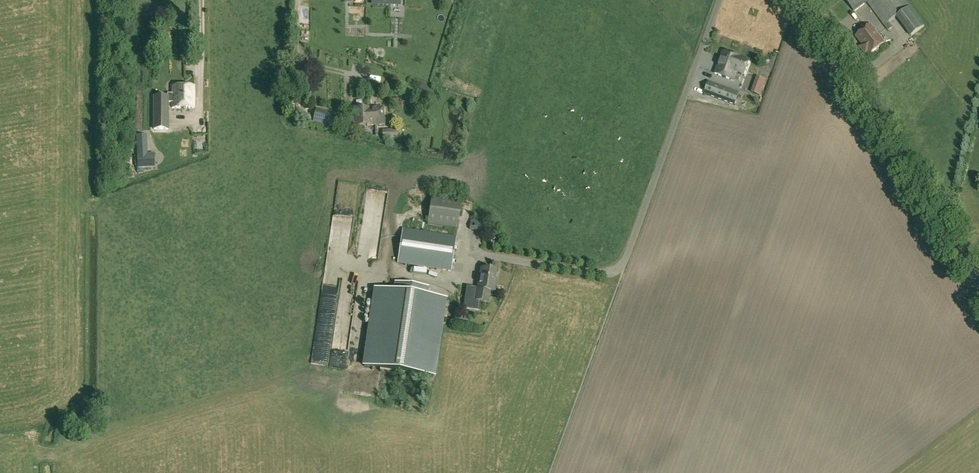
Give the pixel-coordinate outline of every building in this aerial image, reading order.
[(885,26),(888,31),(893,28),(889,22),(897,17),(911,36),(924,26),(910,7),(905,0),(846,0),(854,12),(867,2),(885,26)] [(869,54),(884,44),(871,25),(856,36),(863,45),(860,47),(865,53),(868,52),(869,54)] [(749,62),(741,59),(722,52),(715,75),(734,81),(737,72),(745,75),(749,62)] [(760,95),(765,80),(755,77),(750,92),(760,95)] [(705,94),(735,105),(739,93),(709,82),(705,94)] [(167,93),(167,96),(168,102),(172,102),(171,107),(194,107),(194,85),(171,85),(172,93),(167,93)] [(168,102),(167,96),(154,96),(153,129),(167,129),(168,102)] [(398,98),(387,99),(387,108),(399,107),(398,98)] [(351,127),(356,126),(384,125),(383,107),(355,109),(355,117),(350,118),(349,119),(349,125),(351,127)] [(316,109),(313,121),(333,126),(336,113),(330,112),(316,109)] [(384,132),(382,140),(394,142),(396,134),(384,132)] [(145,136),(137,137),(139,169),(155,168),(154,154),(146,155),(145,136)] [(390,211),(390,187),(373,187),(373,211),(390,211)] [(457,229),(461,201),(432,196),(427,225),(457,229)] [(472,220),(470,229),(485,232),(487,222),(472,220)] [(451,269),(456,236),(403,228),(398,261),(451,269)] [(494,229),(486,233),(489,238),(497,234),(494,229)] [(479,310),(480,301),(489,303),(490,291),(495,292),(496,284),(494,283),(496,271),(481,268),(478,289),(467,287),(464,307),(479,310)] [(375,291),(364,366),(433,376),(444,301),(428,299),(429,290),(398,286),(396,295),(375,291)]
